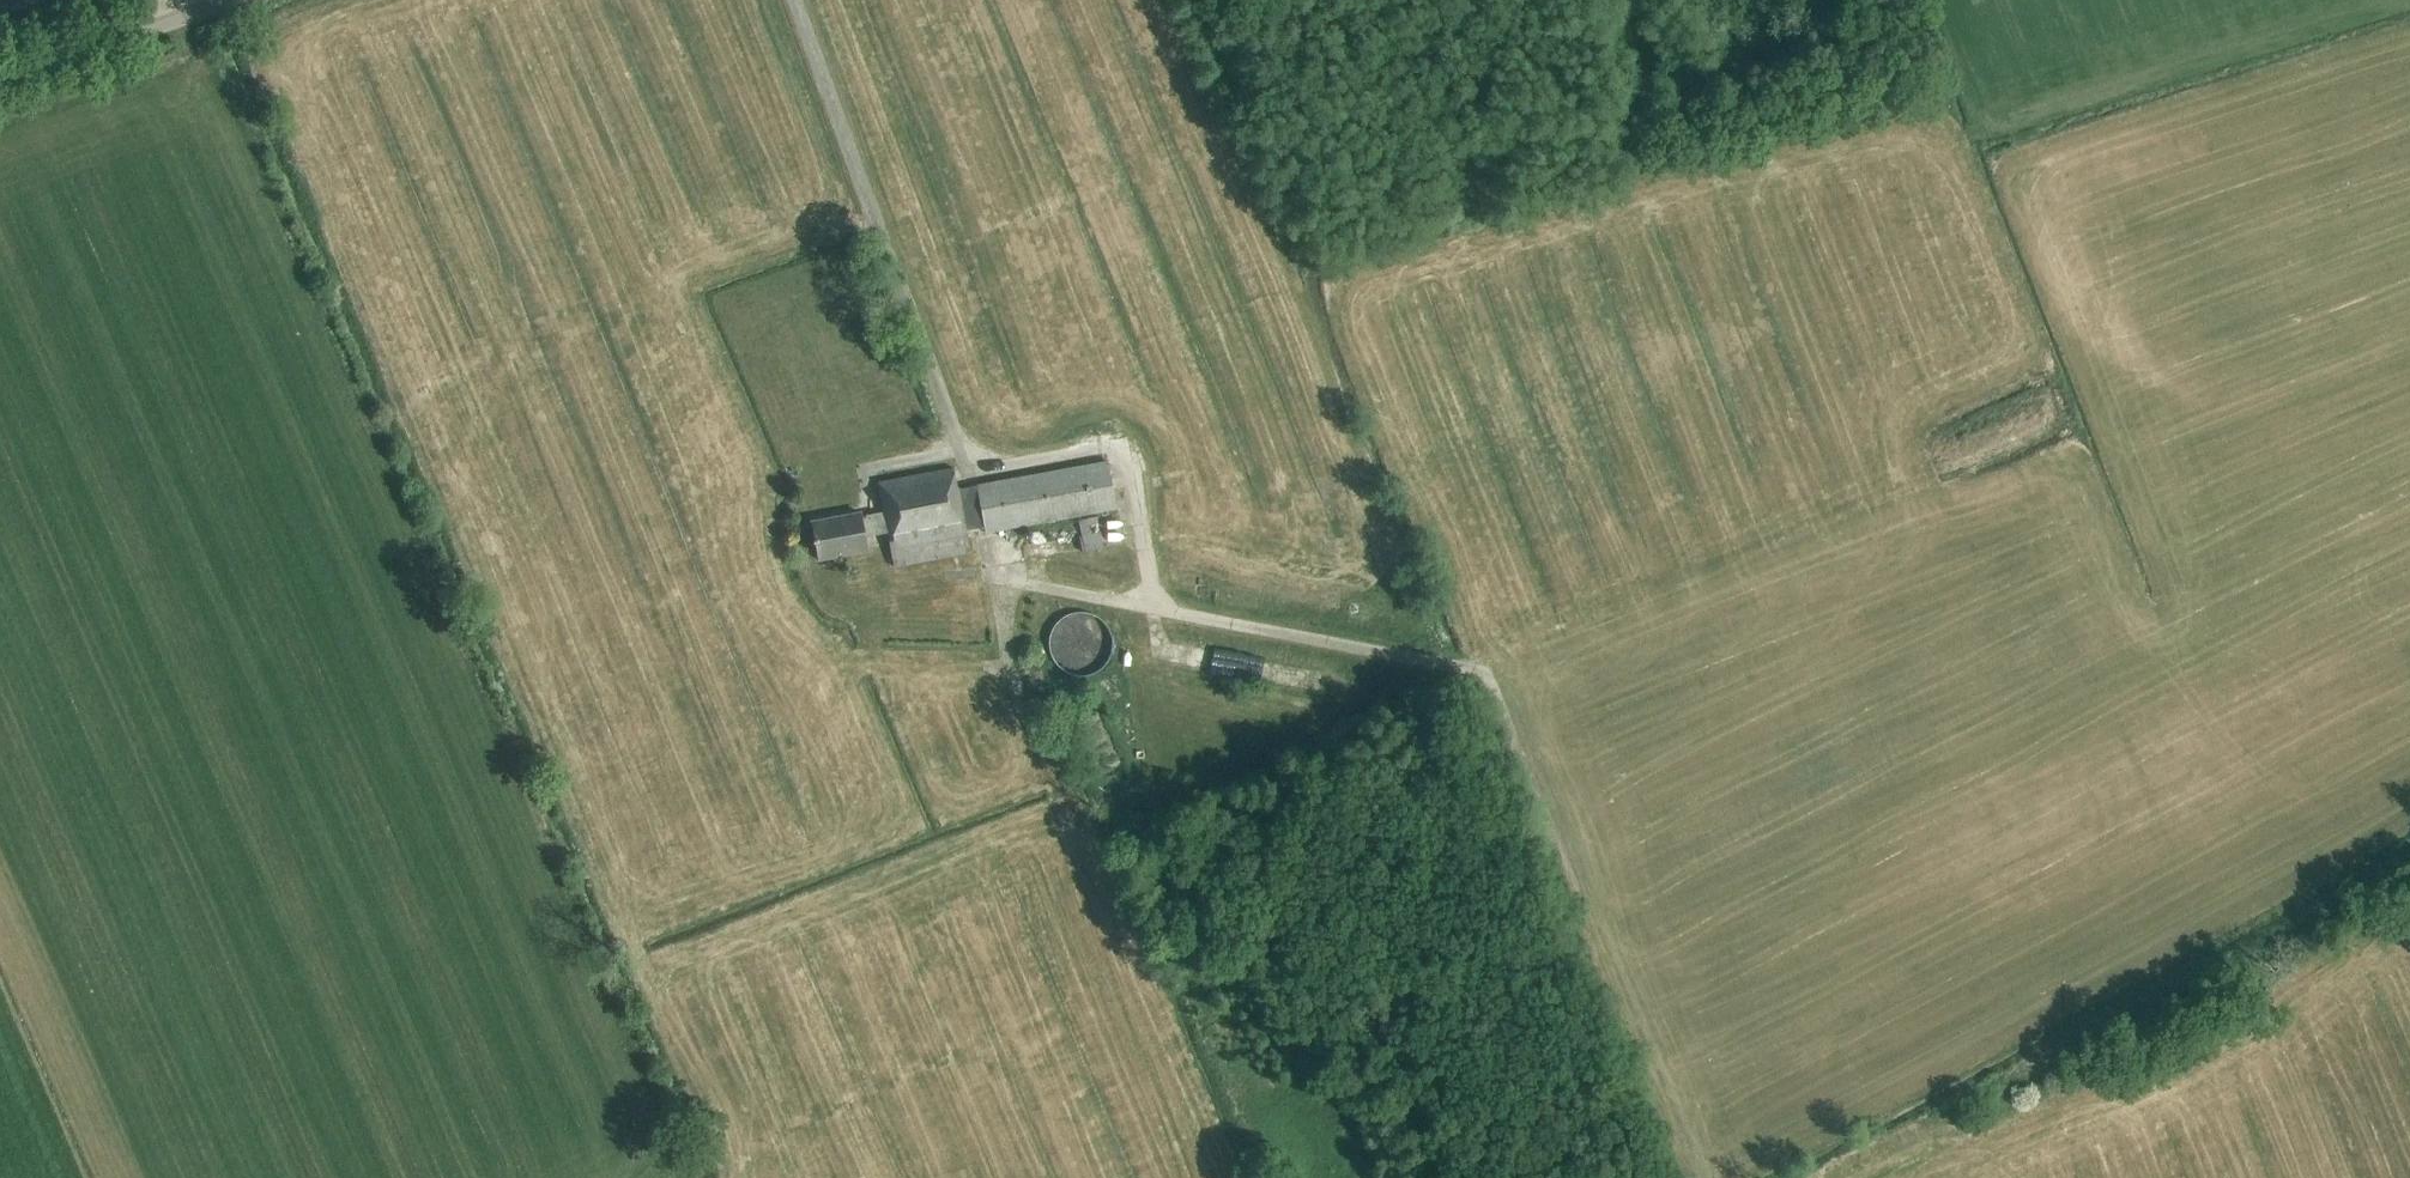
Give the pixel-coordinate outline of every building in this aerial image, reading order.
[(1115,511),(1107,465),(977,488),(977,489),(959,492),(958,491),(956,491),(952,472),(878,485),(883,514),(859,519),(859,515),(811,524),(818,562),(867,553),(864,538),(888,534),(894,567),(968,554),(964,531),(983,528),(984,534),(1115,511)] [(1073,557),(1104,551),(1098,519),(1066,525),(1073,557)] [(1074,612),(1065,615),(1058,620),(1052,628),(1049,637),(1049,646),(1051,655),(1056,663),(1064,669),(1072,673),(1081,674),(1091,672),(1099,668),(1106,661),(1110,653),(1112,644),(1111,634),(1107,626),(1101,619),(1093,614),(1084,611),(1074,612)]
